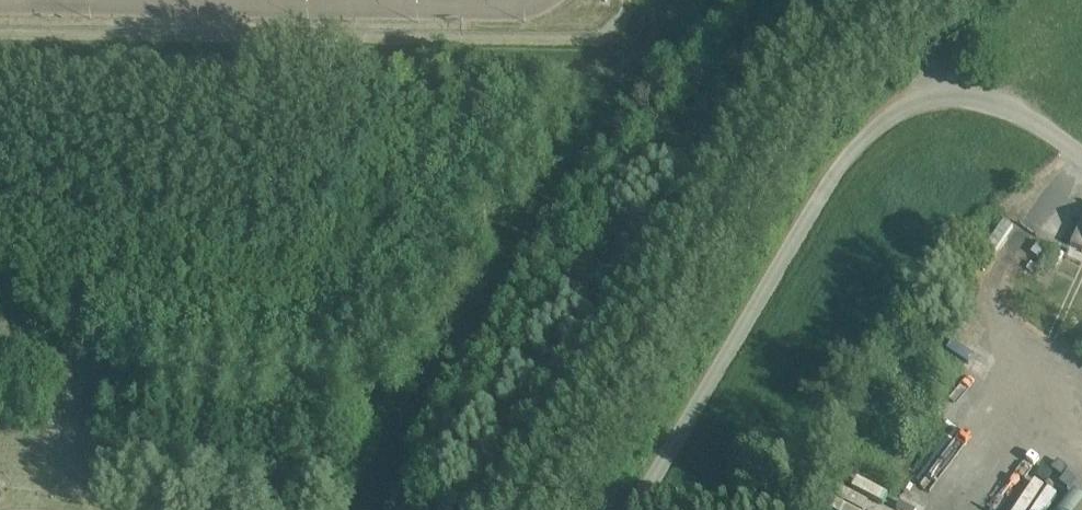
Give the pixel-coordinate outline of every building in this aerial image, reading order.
[(1081,251),(1081,220),(1070,246),(1081,251)] [(964,340),(955,334),(939,359),(947,365),(964,340)] [(1072,492),(1058,509),(1081,509),(1081,499),(1072,492)] [(1011,509),(1031,509),(1017,501),(1011,509)]
